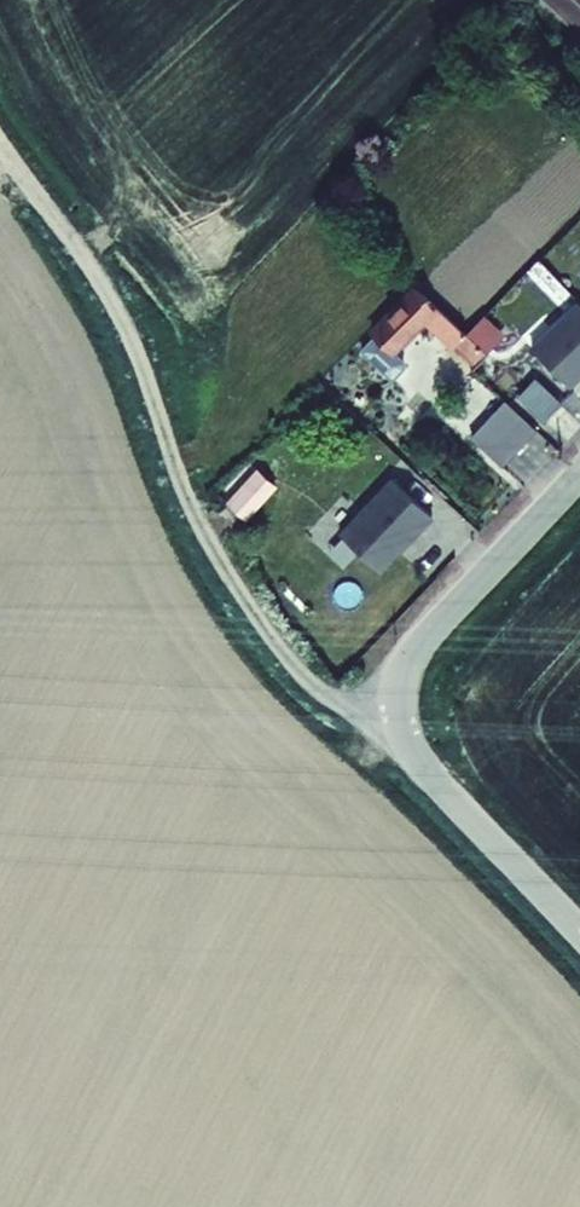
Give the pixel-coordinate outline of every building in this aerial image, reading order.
[(579,31),(579,0),(549,0),(579,31)] [(418,287),(374,332),(397,355),(430,323),(457,350),(472,334),(418,287)] [(571,306),(524,350),(560,389),(579,370),(579,315),(571,306)] [(493,356),(472,334),(457,350),(478,371),(493,356)] [(493,468),(527,432),(496,403),(462,439),(493,468)] [(535,431),(502,467),(521,485),(410,606),(424,619),(569,462),(535,431)] [(265,470),(232,506),(251,522),(282,487),(265,470)] [(424,519),(384,481),(332,537),(372,575),(391,555),(390,551),(396,545),(398,547),(424,519)]
